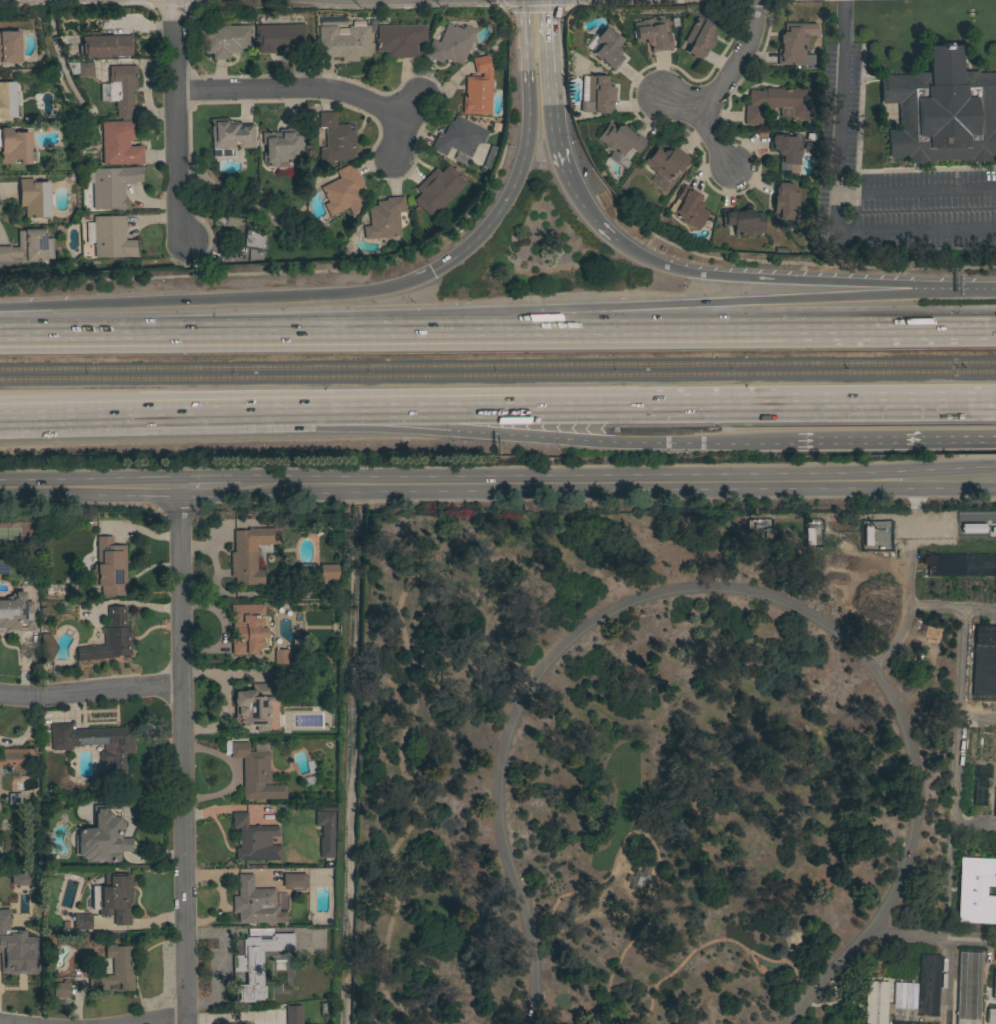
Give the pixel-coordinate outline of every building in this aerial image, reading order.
[(649,46),(648,46),(645,43),(645,41),(635,43),(635,38),(633,38),(632,31),(634,30),(633,23),(641,22),(641,20),(651,19),(651,17),(663,15),(663,19),(668,18),(671,49),(650,52),(649,46)] [(712,28),(711,31),(715,33),(713,38),(714,38),(708,50),(705,48),(705,49),(705,51),(702,57),(700,57),(699,60),(686,53),(686,52),(684,51),(688,44),(683,41),(696,17),(712,25),(712,28)] [(462,65),(453,61),(453,63),(443,59),(442,63),(424,56),(431,40),(439,43),(447,23),(456,27),(457,23),(462,25),(460,29),(462,30),(464,25),(476,31),(462,65)] [(782,31),(782,23),(815,24),(815,35),(805,35),(805,44),(803,45),(803,54),(813,55),(812,65),(776,65),(776,49),(778,49),(778,36),(782,31)] [(305,24),(305,51),(297,51),(297,55),(288,55),(288,51),(275,51),(275,53),(258,54),(258,42),(255,42),(255,26),(305,24)] [(251,25),(252,49),(240,49),(240,53),(228,53),(228,59),(212,60),(212,54),(204,54),(204,42),(199,42),(199,27),(251,25)] [(426,25),(426,43),(416,43),(417,58),(387,59),(387,52),(376,52),(376,39),(377,39),(377,26),(426,25)] [(369,56),(357,57),(357,61),(341,62),(340,57),(319,58),(318,27),(336,26),(336,34),(348,34),(348,26),(369,26),(369,56)] [(613,70),(611,69),(610,70),(602,63),(602,62),(589,51),(595,43),(594,42),(597,38),(596,38),(605,27),(607,29),(608,28),(623,40),(617,48),(619,49),(619,53),(618,55),(623,58),(613,70)] [(20,62),(0,63),(0,31),(19,31),(20,62)] [(99,32),(99,36),(132,35),(132,55),(115,55),(115,58),(81,58),(81,53),(79,53),(78,46),(81,46),(81,33),(99,32)] [(978,73),(995,73),(995,101),(993,101),(994,128),(995,128),(995,156),(988,156),(988,162),(968,162),(968,160),(926,161),(926,163),(906,164),(906,157),(887,158),(886,130),(898,130),(897,103),(880,104),(879,80),(883,80),(883,75),(911,75),(911,73),(929,72),(928,46),(960,45),(960,72),(978,71),(978,73)] [(488,55),(491,70),(487,71),(488,74),(483,75),(482,73),(476,74),(472,59),(488,55)] [(93,62),(93,76),(78,77),(78,74),(71,75),(66,62),(93,62)] [(136,66),(136,71),(135,71),(135,82),(136,82),(136,89),(131,89),(132,100),(131,100),(131,115),(133,115),(133,118),(129,118),(129,120),(121,120),(120,118),(116,118),(116,109),(115,109),(115,101),(108,101),(108,77),(109,77),(109,66),(136,66)] [(580,112),(580,101),(581,101),(582,76),(587,76),(587,75),(607,76),(606,81),(611,81),(611,87),(613,87),(613,100),(609,100),(611,101),(611,108),(608,111),(608,113),(580,112)] [(462,113),(462,96),(464,96),(465,76),(491,77),(490,114),(462,113)] [(15,117),(0,117),(0,82),(14,82),(15,117)] [(765,90),(765,88),(792,89),(792,88),(808,89),(807,106),(811,106),(811,108),(814,108),(814,117),(810,117),(810,118),(779,117),(779,107),(761,107),(761,125),(743,124),(744,105),(748,105),(749,90),(765,90)] [(355,148),(351,148),(351,160),(332,160),(332,165),(319,165),(319,148),(325,148),(324,127),(318,127),(318,112),(335,112),(335,125),(348,124),(348,130),(354,130),(355,148)] [(488,132),(482,143),(477,141),(469,157),(449,146),(444,155),(430,148),(438,132),(443,135),(449,121),(452,122),(455,115),(488,132)] [(210,119),(226,119),(226,121),(231,121),(231,122),(235,121),(235,123),(239,123),(239,125),(252,124),(253,147),(233,148),(233,156),(213,157),(213,149),(211,149),(210,119)] [(101,122),(134,121),(134,140),(128,140),(128,146),(142,146),(142,165),(136,165),(136,164),(102,165),(101,122)] [(603,145),(604,144),(596,139),(603,129),(601,128),(603,124),(606,125),(608,122),(615,127),(616,126),(622,125),(627,129),(626,130),(631,134),(633,131),(646,140),(636,153),(633,151),(628,159),(623,156),(622,157),(629,163),(624,169),(615,163),(620,157),(603,145)] [(12,164),(0,164),(0,152),(0,147),(0,128),(11,127),(11,133),(29,132),(30,164),(18,164),(18,160),(12,160),(12,164)] [(278,132),(278,129),(285,129),(285,128),(293,128),(293,129),(301,129),(301,150),(297,150),(298,158),(290,158),(290,162),(291,162),(291,166),(271,167),(269,165),(269,162),(262,162),(262,153),(264,153),(264,151),(265,151),(265,145),(262,145),(262,133),(278,132)] [(775,151),(775,149),(768,149),(768,134),(782,134),(782,135),(799,135),(799,144),(800,144),(800,157),(799,157),(799,164),(794,164),(794,171),(784,171),(784,164),(778,164),(779,155),(775,151)] [(489,169),(482,166),(490,146),(496,148),(489,169)] [(669,150),(672,147),(675,150),(677,148),(690,159),(680,171),(676,168),(672,173),(675,176),(671,181),(671,182),(666,189),(652,178),(655,174),(649,169),(650,168),(642,162),(655,146),(662,151),(663,150),(668,150),(669,150)] [(329,217),(323,204),(327,202),(320,187),(339,178),(335,171),(352,163),(364,189),(358,192),(362,200),(358,202),(360,206),(359,207),(353,215),(351,216),(347,208),(329,217)] [(431,218),(413,200),(420,193),(415,188),(435,168),(440,173),(448,165),(466,183),(431,218)] [(91,168),(141,167),(141,182),(134,182),(134,184),(123,185),(124,210),(120,210),(120,208),(92,209),(91,168)] [(18,179),(33,178),(33,182),(48,182),(49,194),(53,194),(53,205),(49,205),(50,217),(24,218),(24,206),(19,206),(18,179)] [(774,192),(775,187),(777,184),(777,182),(791,183),(791,192),(798,192),(797,220),(795,220),(795,227),(777,226),(778,209),(772,209),(773,195),(776,196),(774,192)] [(700,207),(708,212),(698,229),(690,225),(689,226),(680,220),(680,219),(671,214),(679,201),(675,198),(683,184),(702,195),(698,201),(700,202),(701,206),(700,207)] [(364,239),(362,226),(369,226),(367,206),(376,205),(376,201),(386,200),(386,198),(403,196),(405,212),(398,213),(400,236),(364,239)] [(754,213),(762,212),(764,233),(755,234),(755,236),(744,236),(743,235),(733,235),(733,233),(728,233),(728,225),(726,225),(722,226),(721,209),(736,208),(736,211),(743,211),(743,209),(749,209),(754,212),(754,213)] [(239,248),(239,246),(231,245),(233,228),(212,224),(215,209),(228,211),(227,216),(247,220),(245,229),(265,232),(264,234),(267,234),(265,245),(264,245),(263,252),(239,248)] [(93,243),(86,243),(86,223),(93,223),(93,216),(125,216),(125,226),(124,226),(124,240),(136,240),(136,257),(94,257),(93,243)] [(9,265),(0,265),(0,246),(10,246),(10,247),(17,247),(17,231),(23,231),(23,229),(44,229),(45,238),(52,238),(52,258),(45,259),(45,261),(9,261),(9,265)] [(823,252),(813,252),(813,238),(823,239),(823,252)] [(745,521),(745,533),(757,533),(757,544),(770,544),(769,521),(745,521)] [(961,522),(984,522),(984,531),(961,531),(961,522)] [(804,526),(812,526),(812,545),(804,545),(804,526)] [(278,528),(278,544),(255,545),(256,570),(262,570),(262,584),(234,585),(234,578),(230,578),(230,552),(233,552),(233,531),(247,530),(247,529),(278,528)] [(100,596),(100,586),(93,586),(93,581),(90,581),(90,569),(93,569),(93,564),(97,564),(97,561),(96,561),(96,537),(112,537),(112,546),(125,545),(125,596),(100,596)] [(927,553),(995,552),(995,575),(927,576),(927,553)] [(315,564),(315,575),(298,575),(298,564),(315,564)] [(337,564),(337,580),(319,580),(319,565),(337,564)] [(69,594),(47,594),(47,584),(69,584),(69,594)] [(7,633),(0,633),(0,600),(4,600),(4,599),(6,597),(8,596),(9,596),(11,595),(11,593),(14,593),(14,592),(24,591),(24,601),(31,601),(32,631),(18,631),(18,630),(15,630),(13,632),(11,632),(9,632),(8,630),(7,630),(7,633)] [(265,648),(260,648),(259,650),(256,650),(256,654),(244,654),(244,655),(231,655),(231,639),(235,639),(235,629),(231,629),(231,622),(230,622),(230,604),(264,604),(264,616),(265,616),(265,628),(266,628),(267,637),(265,638),(265,648)] [(103,628),(106,628),(106,623),(107,623),(107,607),(125,606),(125,625),(128,625),(128,635),(130,635),(130,645),(131,645),(131,651),(130,651),(130,656),(116,656),(117,657),(77,661),(76,648),(103,645),(103,628)] [(974,625),(995,626),(995,696),(971,695),(974,625)] [(41,662),(41,634),(49,634),(57,648),(49,662),(41,662)] [(288,650),(288,664),(274,664),(274,650),(288,650)] [(243,691),(243,690),(251,690),(251,684),(273,684),(273,699),(267,699),(267,706),(268,707),(268,712),(267,713),(267,721),(268,721),(268,728),(267,728),(267,731),(260,731),(255,731),(255,726),(234,726),(234,723),(233,722),(233,717),(234,716),(234,704),(233,703),(233,699),(234,698),(234,691),(243,691)] [(132,727),(133,753),(126,753),(126,776),(111,776),(111,764),(99,764),(98,751),(103,751),(103,744),(82,745),(82,746),(71,747),(72,750),(51,751),(50,724),(71,723),(71,729),(132,727)] [(247,742),(247,751),(269,751),(269,760),(268,760),(268,771),(269,771),(270,785),(285,785),(285,799),(242,799),(242,758),(230,758),(230,742),(247,742)] [(12,773),(0,773),(0,756),(2,756),(1,749),(32,749),(32,772),(18,772),(19,777),(12,777),(12,773)] [(20,793),(20,804),(7,804),(7,793),(20,793)] [(84,826),(90,826),(90,827),(93,827),(93,805),(121,805),(121,821),(124,821),(124,829),(120,829),(120,833),(119,833),(119,838),(131,838),(131,852),(118,852),(118,862),(104,862),(104,861),(97,861),(97,862),(85,862),(85,861),(84,861),(84,858),(80,858),(80,856),(77,856),(77,834),(84,826)] [(247,826),(255,826),(255,825),(259,825),(259,826),(278,826),(278,836),(270,836),(270,845),(280,845),(281,860),(235,860),(235,848),(239,848),(239,844),(238,844),(238,840),(239,839),(238,828),(231,828),(231,813),(247,812),(247,826)] [(333,838),(332,838),(332,858),(319,858),(319,837),(321,837),(321,826),(314,826),(314,812),(333,812),(333,838)] [(959,858),(995,860),(995,887),(985,886),(985,896),(995,897),(995,924),(956,922),(959,858)] [(640,866),(638,871),(632,868),(629,874),(624,872),(621,878),(625,880),(623,885),(631,888),(633,884),(630,883),(634,873),(641,875),(644,867),(640,866)] [(637,872),(633,871),(628,883),(640,887),(647,870),(638,867),(637,872)] [(27,875),(9,874),(8,886),(27,886),(27,875)] [(104,885),(104,874),(133,874),(133,885),(131,885),(131,900),(128,900),(128,911),(130,911),(130,925),(113,925),(113,909),(111,909),(111,915),(105,915),(105,916),(102,916),(102,915),(98,915),(98,909),(99,909),(99,908),(97,908),(97,900),(99,900),(99,899),(98,899),(98,885),(104,885)] [(275,888),(275,905),(278,905),(278,911),(285,911),(285,922),(238,923),(238,912),(232,912),(232,896),(237,896),(237,874),(252,874),(252,889),(275,888)] [(305,874),(305,887),(282,887),(283,874),(305,874)] [(90,914),(90,929),(84,929),(84,931),(76,931),(76,929),(73,929),(73,920),(71,920),(71,917),(73,917),(73,914),(90,914)] [(8,953),(0,953),(0,927),(10,927),(10,941),(12,941),(12,934),(23,933),(23,932),(25,932),(28,931),(30,930),(32,931),(34,931),(36,932),(37,942),(38,967),(8,968),(8,953)] [(248,929),(272,928),(272,934),(292,933),(293,951),(261,951),(262,986),(264,986),(265,999),(262,999),(262,1000),(253,1000),(253,1002),(235,1002),(235,1000),(239,1000),(238,993),(234,993),(234,985),(246,984),(245,972),(234,972),(233,971),(233,968),(233,967),(235,967),(235,955),(243,955),(243,939),(245,939),(245,937),(248,937),(248,929)] [(232,940),(233,956),(241,956),(240,940),(232,940)] [(105,958),(105,945),(115,945),(115,946),(131,946),(130,970),(133,970),(133,990),(120,990),(120,984),(115,984),(115,985),(107,985),(107,990),(88,990),(88,977),(104,977),(104,975),(112,975),(112,958),(105,958)] [(982,952),(978,1023),(956,1023),(959,951),(982,952)] [(917,985),(892,984),(891,1010),(913,1011),(913,1017),(936,1018),(939,956),(918,955),(917,985)] [(886,1015),(886,1023),(864,1023),(864,1009),(865,981),(888,982),(887,1004),(893,1004),(894,982),(917,983),(915,1023),(891,1023),(892,1015),(886,1015)] [(67,983),(67,997),(53,997),(52,983),(67,983)] [(301,1005),(302,1023),(286,1023),(285,1006),(301,1005)] [(987,1007),(995,1008),(995,1023),(986,1022),(987,1007)]
